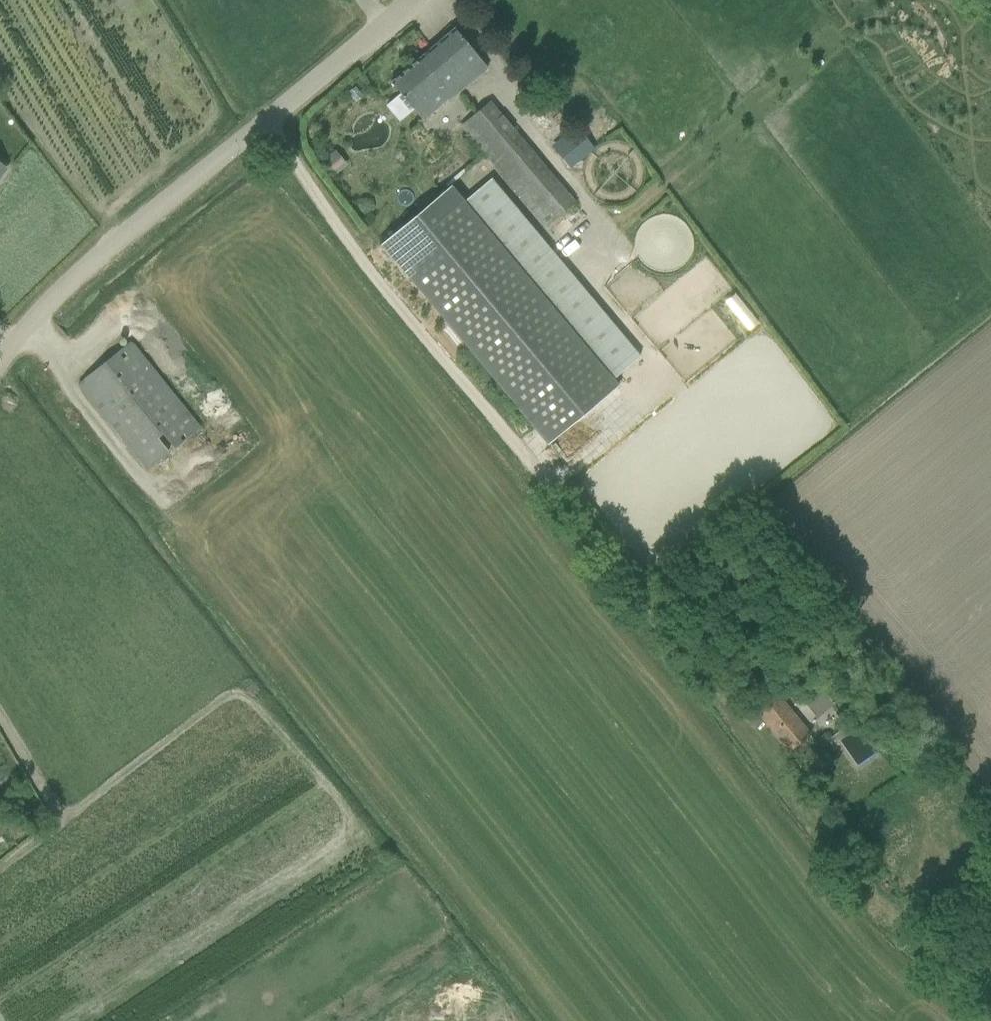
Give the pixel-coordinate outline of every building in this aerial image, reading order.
[(390,82),(403,98),(422,120),(446,100),(448,101),(487,68),(454,29),(390,82)] [(461,126),(544,225),(573,201),(490,102),(461,126)] [(491,178),(463,201),(450,186),(380,244),(547,444),(617,385),(612,378),(639,355),(491,178)] [(727,300),(748,330),(760,322),(739,291),(727,300)] [(78,383),(91,399),(147,470),(199,428),(130,342),(78,383)] [(776,692),(771,696),(755,709),(788,751),(810,734),(776,692)] [(858,764),(875,749),(854,725),(837,741),(858,764)]
